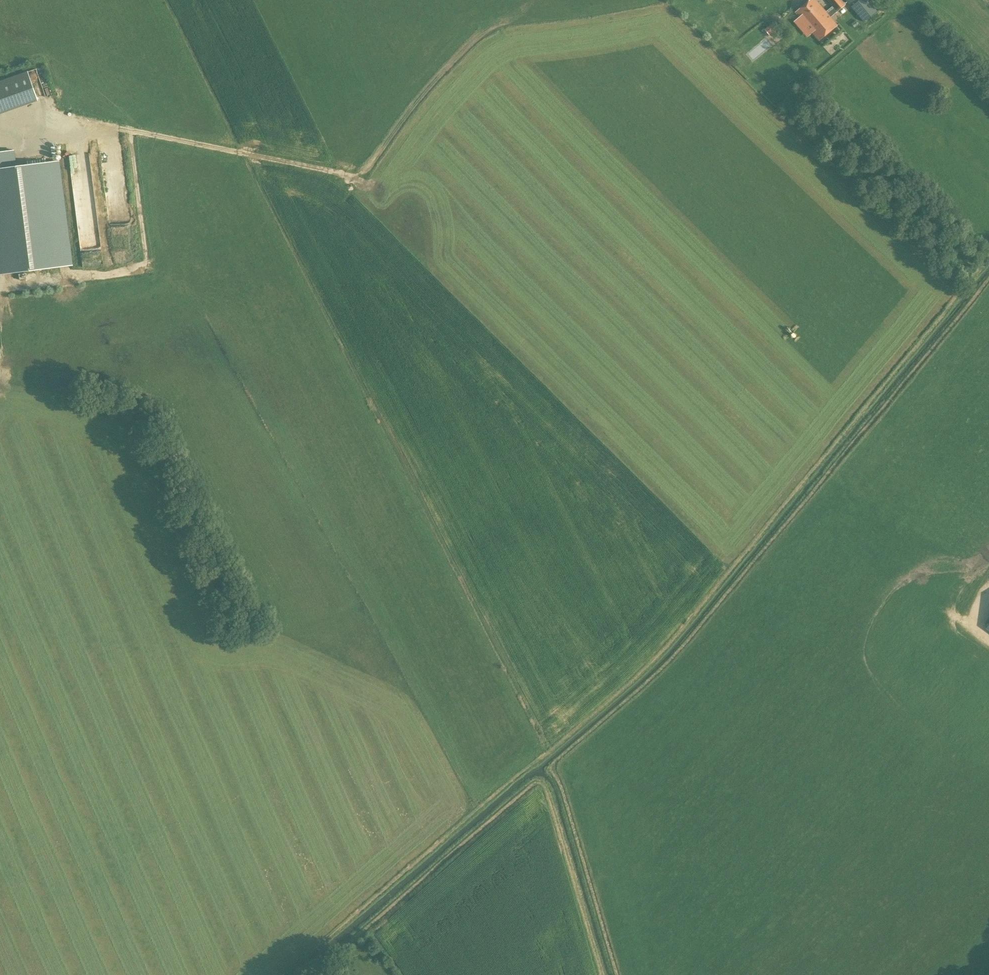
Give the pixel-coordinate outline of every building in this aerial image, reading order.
[(832,7),(826,12),(815,0),(810,0),(795,13),(819,41),(837,25),(831,18),(845,5),(841,0),(826,0),(832,7)] [(864,22),(877,11),(867,0),(845,0),(864,22)] [(778,31),(772,23),(764,30),(770,37),(778,31)] [(19,108),(26,106),(37,102),(28,74),(0,83),(0,115),(19,108)] [(71,265),(62,197),(57,162),(16,167),(14,151),(0,152),(0,274),(71,265)]
